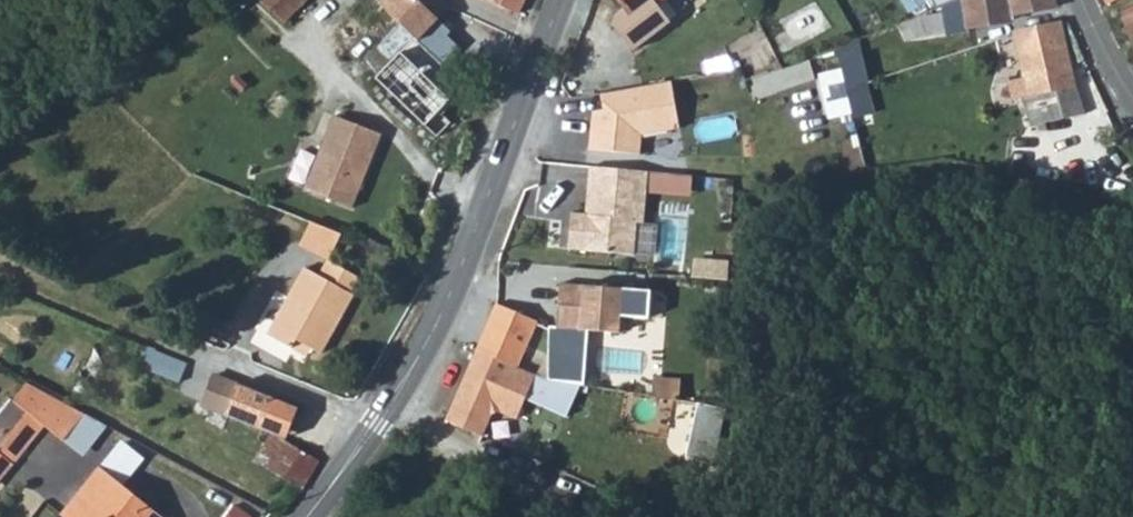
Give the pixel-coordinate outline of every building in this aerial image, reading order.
[(285,21),(307,0),(265,0),(285,21)] [(428,50),(440,38),(435,33),(456,11),(450,0),(376,0),(428,50)] [(520,14),(526,0),(487,0),(520,14)] [(626,7),(615,14),(612,23),(633,49),(671,21),(658,5),(665,0),(620,0),(626,7)] [(960,0),(937,0),(941,8),(960,0)] [(986,2),(945,11),(950,36),(1018,19),(1022,34),(1066,24),(1060,0),(986,0),(986,2)] [(1132,31),(1132,1),(1122,6),(1132,31)] [(1017,36),(1027,70),(1022,72),(1040,138),(1094,126),(1080,88),(1066,24),(1022,34),(1017,36)] [(398,129),(409,141),(418,150),(457,108),(450,102),(454,97),(400,44),(369,76),(410,116),(398,129)] [(448,66),(471,86),(491,64),(468,44),(448,66)] [(674,82),(601,95),(604,113),(592,115),(589,151),(643,156),(644,137),(683,131),(674,82)] [(852,87),(856,113),(873,110),(868,82),(852,87)] [(333,118),(305,192),(356,210),(383,137),(333,118)] [(640,188),(637,222),(643,223),(648,171),(590,166),(588,183),(640,188)] [(640,188),(588,183),(586,214),(585,222),(571,221),(568,248),(634,254),(637,222),(640,188)] [(572,213),(571,221),(585,222),(586,214),(572,213)] [(303,247),(335,256),(342,228),(310,219),(303,247)] [(730,262),(697,259),(695,277),(730,280),(730,262)] [(294,354),(301,343),(313,351),(325,357),(343,322),(337,319),(349,296),(355,300),(365,282),(332,263),(323,280),(308,273),(271,340),(294,354)] [(651,290),(560,281),(558,303),(583,306),(580,328),(588,328),(619,331),(621,315),(649,317),(651,290)] [(343,322),(355,300),(349,296),(337,319),(343,322)] [(497,301),(488,323),(529,339),(538,318),(497,301)] [(558,303),(556,326),(580,328),(583,306),(558,303)] [(447,423),(484,438),(492,418),(506,424),(525,379),(515,375),(529,339),(488,323),(447,423)] [(580,328),(556,326),(551,325),(551,380),(586,386),(588,328),(580,328)] [(294,354),(307,361),(313,351),(301,343),(294,354)] [(181,378),(188,361),(148,344),(141,361),(181,378)] [(230,413),(270,430),(283,400),(242,383),(230,413)] [(60,445),(79,419),(23,390),(0,420),(0,491),(42,432),(60,445)] [(297,406),(284,436),(278,433),(256,466),(306,486),(343,425),(297,406)] [(102,477),(73,516),(154,516),(102,477)]
